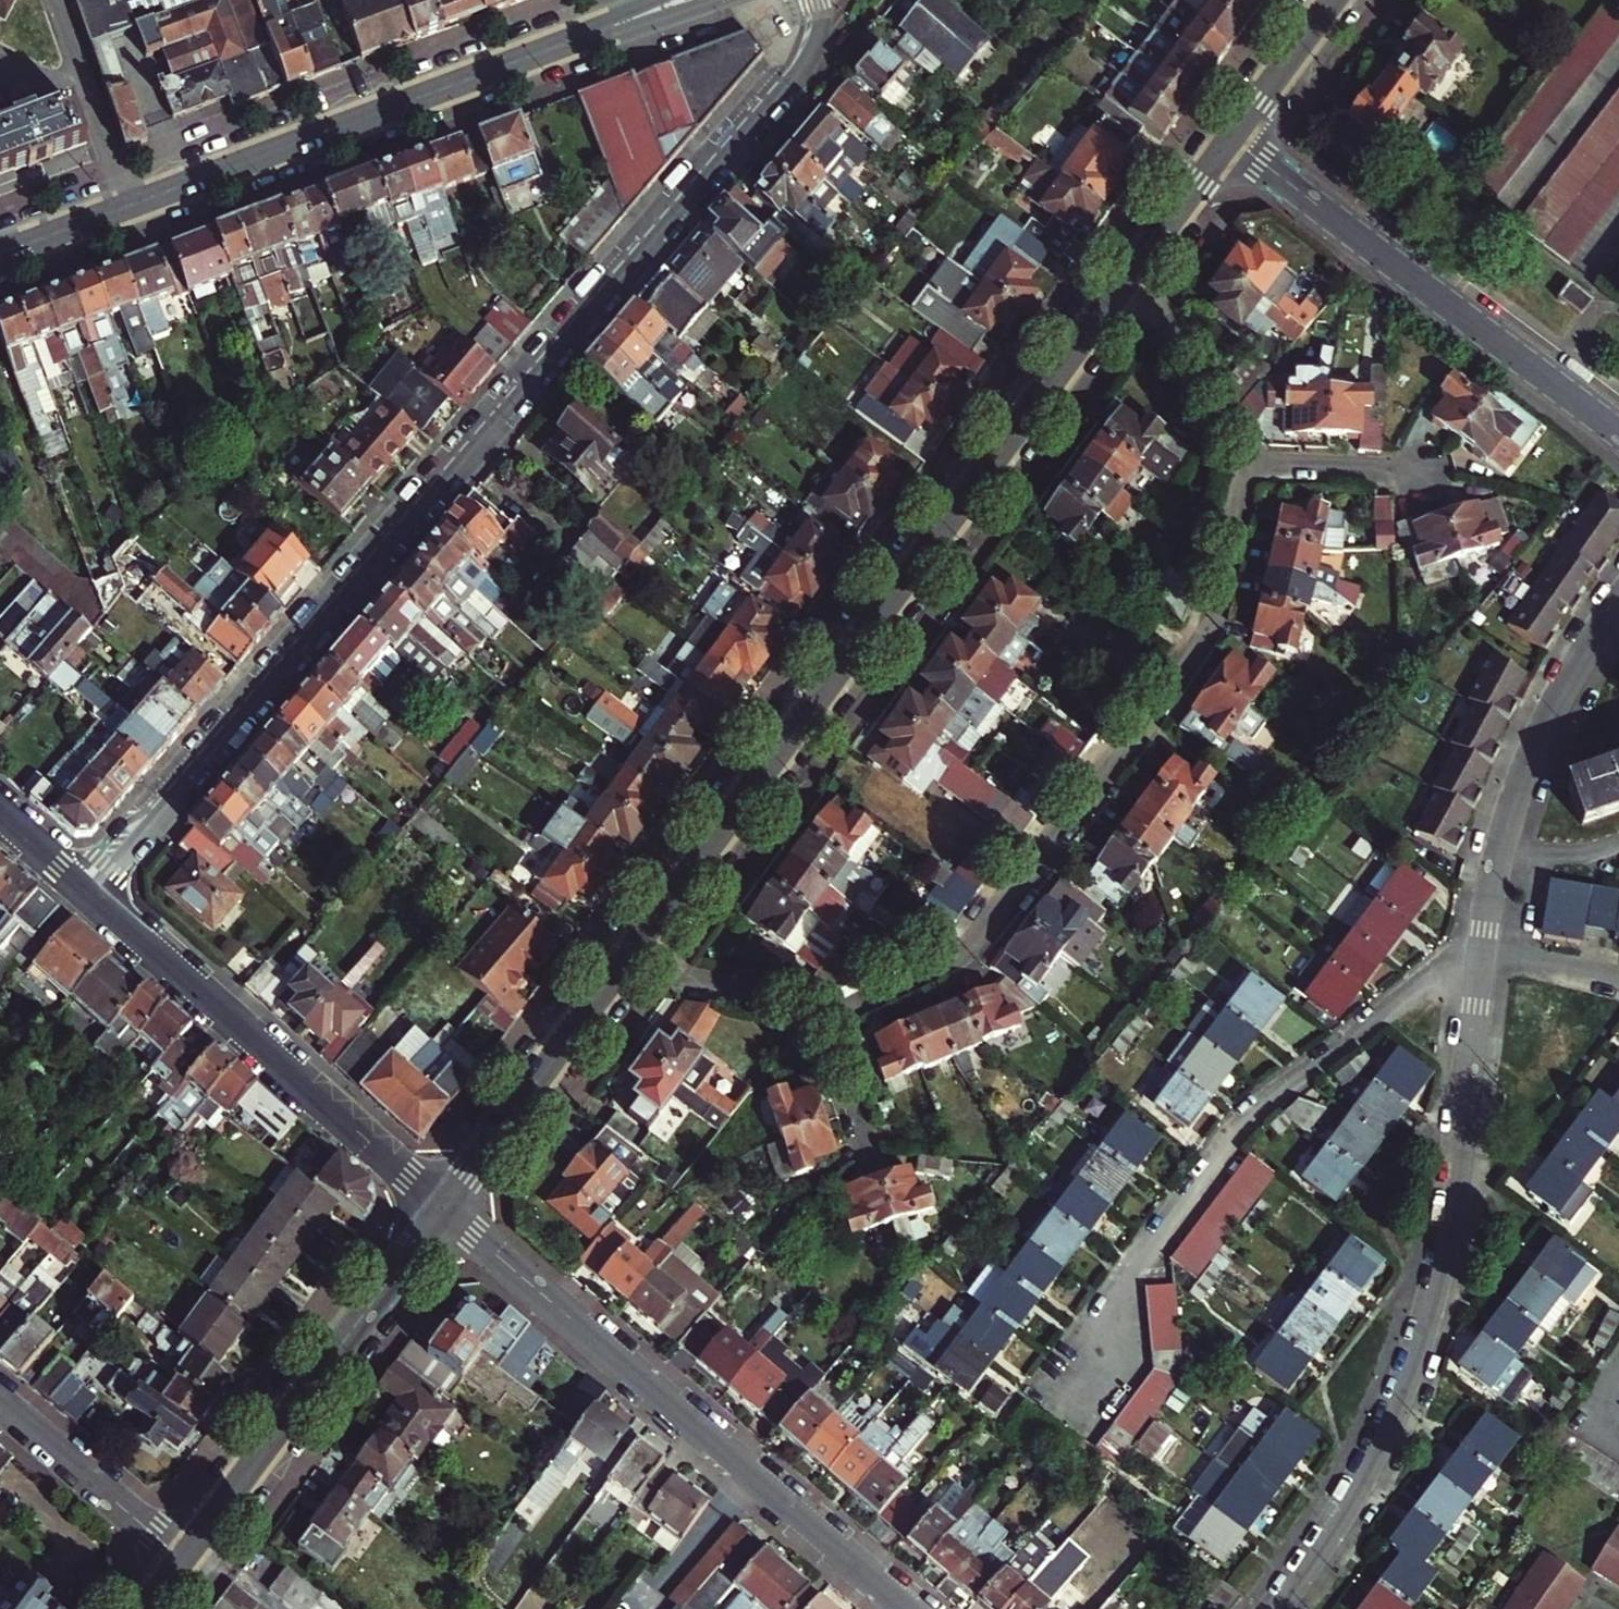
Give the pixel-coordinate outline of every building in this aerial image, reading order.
[(7,18),(16,0),(0,0),(0,15),(7,18)] [(280,66),(268,36),(255,0),(77,0),(92,45),(134,29),(144,56),(161,50),(176,45),(188,78),(173,83),(159,89),(161,95),(165,94),(174,119),(229,98),(233,109),(269,95),(261,73),(280,66)] [(280,66),(288,88),(314,78),(297,34),(294,25),(284,29),(273,0),(266,0),(255,0),(268,36),(280,66)] [(284,0),(273,0),(284,29),(294,25),(284,0)] [(401,0),(368,0),(343,9),(363,61),(396,48),(393,40),(413,32),(401,0)] [(413,32),(417,41),(446,30),(435,0),(401,0),(413,32)] [(446,30),(487,15),(481,0),(435,0),(446,30)] [(512,5),(510,0),(481,0),(487,15),(512,5)] [(897,48),(907,57),(915,63),(926,50),(941,63),(972,28),(939,0),(897,48)] [(1243,30),(1203,0),(1176,0),(1169,9),(1227,51),(1243,30)] [(1243,30),(1259,8),(1249,0),(1203,0),(1243,30)] [(1596,14),(1618,32),(1618,10),(1606,0),(1596,14)] [(1606,0),(1618,10),(1618,0),(1606,0)] [(1210,74),(1227,51),(1169,9),(1153,31),(1210,74)] [(1585,28),(1609,46),(1618,33),(1618,32),(1596,14),(1585,28)] [(1408,46),(1390,72),(1418,93),(1426,99),(1462,49),(1460,48),(1463,44),(1450,34),(1447,38),(1421,19),(1404,43),(1408,46)] [(326,23),(297,34),(314,78),(343,68),(326,23)] [(1609,46),(1585,28),(1576,41),(1600,59),(1609,46)] [(1137,53),(1194,96),(1210,74),(1153,31),(1137,53)] [(396,48),(417,41),(413,32),(393,40),(396,48)] [(749,35),(578,98),(601,157),(611,180),(625,217),(764,57),(749,35)] [(1590,72),(1600,59),(1576,41),(1567,53),(1566,54),(1590,72)] [(1178,118),(1194,96),(1137,53),(1124,44),(1108,66),(1120,75),(1178,118)] [(176,45),(161,50),(173,83),(188,78),(176,45)] [(915,63),(907,57),(899,66),(879,48),(854,77),(894,113),(910,94),(906,91),(924,71),(915,63)] [(1590,72),(1566,54),(1556,67),(1580,85),(1590,72)] [(288,88),(280,66),(261,73),(269,95),(288,88)] [(1580,85),(1556,67),(1546,80),(1570,98),(1580,85)] [(1367,162),(1418,93),(1390,72),(1366,104),(1361,100),(1346,120),(1349,122),(1336,139),(1367,162)] [(1161,141),(1178,118),(1120,75),(1103,97),(1116,107),(1143,127),(1161,141)] [(1570,98),(1546,80),(1536,93),(1560,111),(1570,98)] [(893,125),(849,86),(833,105),(881,146),(887,141),(882,137),(893,125)] [(126,90),(108,95),(107,95),(126,148),(146,141),(126,90)] [(1560,111),(1536,93),(1526,107),(1550,125),(1560,111)] [(1610,107),(1618,114),(1618,95),(1610,107)] [(87,143),(71,104),(37,117),(35,112),(13,121),(15,125),(0,131),(0,176),(30,165),(32,170),(41,166),(40,164),(55,158),(54,155),(87,143)] [(1103,120),(1060,178),(1099,206),(1113,186),(1105,180),(1111,170),(1114,172),(1119,171),(1125,162),(1124,158),(1122,156),(1143,127),(1116,107),(1106,122),(1103,120)] [(1526,107),(1516,120),(1540,138),(1550,125),(1526,107)] [(1600,121),(1618,135),(1618,114),(1610,107),(1600,121)] [(789,151),(824,180),(842,196),(874,157),(822,113),(789,151)] [(1050,152),(1003,117),(994,130),(996,131),(1029,154),(1041,164),(1050,152)] [(479,135),(493,173),(500,192),(542,177),(521,119),(479,135)] [(1507,133),(1531,151),(1540,138),(1516,120),(1507,133)] [(984,121),(946,165),(959,176),(986,144),(996,131),(994,130),(984,121)] [(1614,151),(1618,144),(1618,135),(1600,121),(1590,134),(1614,151)] [(996,131),(986,144),(999,154),(1002,149),(1022,163),(1025,160),(1029,154),(996,131)] [(1507,133),(1497,146),(1521,164),(1531,151),(1507,133)] [(1590,134),(1580,147),(1604,165),(1614,151),(1590,134)] [(428,154),(442,192),(493,173),(479,135),(428,154)] [(1521,164),(1497,146),(1494,150),(1487,159),(1511,177),(1521,164)] [(1580,147),(1570,161),(1594,178),(1604,165),(1580,147)] [(824,180),(789,151),(772,172),(843,232),(850,223),(830,205),(833,201),(817,188),(824,180)] [(1614,151),(1604,165),(1618,176),(1618,155),(1614,151)] [(403,163),(432,245),(436,254),(447,250),(442,238),(447,237),(439,213),(448,210),(442,192),(428,154),(403,163)] [(1029,154),(1025,160),(1039,170),(1042,165),(1041,164),(1029,154)] [(1511,177),(1487,159),(1477,172),(1501,190),(1511,177)] [(1570,161),(1560,174),(1584,191),(1594,178),(1570,161)] [(426,248),(432,245),(403,163),(377,173),(391,208),(399,230),(410,225),(416,239),(422,237),(426,248)] [(1060,178),(1042,165),(1039,170),(1030,182),(1043,191),(1035,201),(1057,217),(1048,231),(1034,221),(1024,234),(1049,252),(1061,261),(1080,235),(1068,226),(1076,216),(1087,225),(1100,207),(1099,206),(1060,178)] [(1604,165),(1594,178),(1617,195),(1618,193),(1618,176),(1604,165)] [(845,234),(843,232),(772,172),(761,184),(764,186),(757,195),(794,227),(801,219),(823,239),(831,230),(841,238),(845,234)] [(1491,204),(1501,190),(1477,172),(1467,186),(1491,204)] [(391,208),(377,173),(325,192),(339,228),(391,208)] [(1584,191),(1560,174),(1551,187),(1575,204),(1584,191)] [(1594,178),(1584,191),(1607,209),(1617,195),(1594,178)] [(611,180),(594,199),(609,236),(625,217),(611,180)] [(1575,204),(1551,187),(1541,200),(1564,218),(1575,204)] [(729,250),(766,282),(771,277),(761,268),(782,244),(768,231),(763,236),(754,228),(766,214),(736,188),(709,220),(720,229),(714,236),(729,250)] [(1607,209),(1584,191),(1575,204),(1598,222),(1607,209)] [(354,270),(339,228),(325,192),(304,200),(319,240),(334,278),(354,270)] [(609,236),(594,199),(563,234),(559,238),(586,262),(609,236)] [(304,200),(282,208),(305,268),(307,274),(321,268),(312,242),(319,240),(304,200)] [(1541,200),(1531,213),(1555,231),(1564,218),(1541,200)] [(1564,218),(1588,235),(1598,222),(1575,204),(1564,218)] [(261,216),(291,297),(305,292),(297,271),(305,268),(282,208),(261,216)] [(1520,227),(1545,245),(1555,231),(1531,213),(1520,227)] [(269,305),(291,297),(261,216),(239,224),(269,305)] [(1578,249),(1588,235),(1564,218),(1555,231),(1578,249)] [(984,248),(999,260),(1003,263),(1007,258),(1031,276),(1037,267),(1013,249),(1024,234),(1006,220),(984,248)] [(239,224),(216,232),(238,291),(246,314),(269,305),(239,224)] [(714,236),(703,227),(673,262),(664,272),(691,295),(729,250),(714,236)] [(1568,262),(1578,249),(1555,231),(1545,245),(1568,262)] [(238,291),(216,232),(173,248),(189,290),(191,296),(228,281),(233,293),(238,291)] [(1049,252),(1024,234),(1013,249),(1037,267),(1049,252)] [(1224,272),(1305,330),(1329,298),(1346,275),(1333,266),(1301,309),(1284,297),(1296,279),(1246,243),(1224,272)] [(176,295),(189,290),(173,248),(124,266),(147,328),(156,324),(148,301),(175,291),(176,295)] [(977,263),(968,275),(1021,314),(1035,295),(1023,286),(1031,276),(1007,258),(1003,263),(999,260),(989,273),(977,263)] [(147,328),(124,266),(96,277),(111,317),(122,313),(136,349),(145,346),(147,351),(142,353),(153,379),(165,375),(147,328)] [(1007,333),(1021,314),(968,275),(956,267),(921,315),(942,331),(974,355),(996,324),(1007,333)] [(664,272),(636,305),(662,328),(695,356),(703,348),(688,335),(709,310),(691,295),(664,272)] [(1273,327),(1295,341),(1305,330),(1224,272),(1211,291),(1223,301),(1216,311),(1261,343),(1273,327)] [(96,277),(70,287),(112,401),(121,422),(128,420),(123,405),(131,403),(109,345),(120,341),(111,317),(96,277)] [(1559,300),(1580,316),(1592,299),(1570,283),(1559,300)] [(112,401),(70,287),(44,296),(69,360),(79,356),(102,416),(107,414),(112,426),(121,422),(112,401)] [(69,360),(44,296),(19,306),(32,341),(44,372),(47,380),(63,374),(67,385),(76,381),(69,360)] [(762,339),(753,348),(771,364),(805,324),(775,298),(750,327),(762,339)] [(532,325),(503,301),(494,311),(523,336),(532,325)] [(662,328),(636,305),(617,326),(654,358),(677,378),(695,356),(662,328)] [(37,434),(49,429),(38,396),(43,394),(36,375),(44,372),(32,341),(19,306),(0,313),(0,336),(37,434)] [(485,323),(514,347),(523,336),(494,311),(485,322),(485,323)] [(495,368),(514,347),(485,323),(467,344),(495,368)] [(648,365),(654,358),(617,326),(602,345),(673,406),(682,395),(648,365)] [(977,376),(986,363),(974,355),(942,331),(933,344),(977,376)] [(379,338),(369,345),(399,371),(395,376),(404,384),(389,401),(423,430),(447,402),(412,372),(415,369),(379,338)] [(665,416),(673,406),(602,345),(586,364),(636,407),(643,398),(665,416)] [(282,352),(263,359),(274,389),(285,384),(282,375),(284,375),(285,366),(286,364),(282,352)] [(1330,377),(1334,355),(1323,353),(1319,375),(1330,377)] [(934,357),(913,385),(950,412),(963,394),(951,385),(958,375),(934,357)] [(1328,391),(1328,435),(1361,436),(1360,454),(1382,455),(1387,366),(1371,365),(1370,391),(1328,391)] [(1237,412),(1273,369),(1242,366),(1224,388),(1237,412)] [(465,403),(475,392),(449,371),(440,382),(465,403)] [(1459,439),(1486,403),(1460,383),(1463,379),(1457,374),(1454,378),(1449,374),(1422,410),(1459,439)] [(870,421),(890,436),(918,457),(929,442),(917,432),(924,422),(936,431),(950,412),(913,385),(902,377),(870,421)] [(1328,435),(1328,391),(1288,390),(1287,409),(1296,409),(1296,435),(1328,435)] [(1486,403),(1459,439),(1512,479),(1530,457),(1510,441),(1520,428),(1486,403)] [(419,432),(387,405),(340,460),(371,487),(419,432)] [(1122,410),(1103,436),(1140,464),(1156,476),(1167,484),(1190,451),(1175,440),(1178,436),(1169,430),(1166,434),(1161,431),(1163,429),(1149,418),(1144,425),(1122,410)] [(626,458),(580,417),(578,419),(572,418),(564,427),(565,434),(564,436),(571,443),(558,459),(595,493),(626,458)] [(1084,462),(1128,494),(1131,490),(1125,485),(1140,464),(1103,436),(1084,462)] [(827,441),(818,452),(838,466),(846,455),(827,441)] [(0,447),(0,486),(23,478),(11,443),(0,447)] [(830,500),(819,514),(843,532),(854,540),(884,500),(849,474),(838,466),(818,452),(808,445),(800,456),(829,478),(819,491),(830,500)] [(870,445),(849,474),(884,500),(898,482),(887,473),(894,462),(870,445)] [(338,458),(307,492),(342,522),(371,487),(340,460),(338,458)] [(1065,488),(1100,514),(1104,519),(1115,535),(1138,501),(1128,494),(1084,462),(1065,488)] [(1176,490),(1174,489),(1167,484),(1156,476),(1147,490),(1166,504),(1176,490)] [(1079,542),(1100,514),(1065,488),(1045,514),(1066,530),(1061,537),(1081,553),(1085,547),(1079,542)] [(475,492),(443,529),(497,574),(531,533),(517,521),(514,526),(475,492)] [(1507,627),(1544,654),(1554,641),(1549,637),(1566,614),(1570,617),(1580,603),(1576,600),(1592,576),(1597,579),(1607,566),(1602,562),(1618,540),(1618,541),(1618,511),(1600,496),(1507,627)] [(1396,549),(1393,498),(1376,498),(1372,550),(1396,549)] [(1496,500),(1447,516),(1461,558),(1501,545),(1495,529),(1505,526),(1496,500)] [(1284,510),(1277,541),(1322,552),(1329,551),(1338,513),(1312,506),(1309,516),(1284,510)] [(757,532),(778,547),(786,535),(756,512),(747,524),(757,532)] [(16,525),(2,513),(0,515),(0,543),(16,525)] [(819,514),(811,526),(835,544),(843,532),(819,514)] [(1461,558),(1447,516),(1416,526),(1414,518),(1397,524),(1407,558),(1414,555),(1425,586),(1465,572),(1461,558)] [(607,517),(594,532),(629,563),(638,552),(642,548),(607,517)] [(770,558),(778,547),(757,532),(747,524),(739,536),(770,558)] [(7,557),(27,534),(16,525),(0,543),(0,551),(7,557)] [(835,544),(811,526),(789,555),(825,581),(838,563),(827,555),(835,544)] [(260,550),(237,576),(270,605),(308,560),(271,528),(255,546),(260,550)] [(497,574),(443,529),(426,549),(493,607),(511,586),(497,574)] [(629,563),(594,532),(592,530),(571,555),(595,577),(586,588),(598,599),(629,563)] [(27,534),(7,557),(17,566),(37,543),(27,534)] [(1270,571),(1315,582),(1322,552),(1277,541),(1270,571)] [(221,621),(130,542),(113,557),(119,573),(125,588),(121,594),(136,607),(154,586),(186,613),(182,618),(238,666),(253,649),(221,621)] [(17,566),(27,575),(47,552),(37,543),(17,566)] [(1053,546),(1046,555),(1075,576),(1081,568),(1053,546)] [(493,607),(426,549),(409,568),(461,613),(495,642),(501,634),(484,618),(493,607)] [(1508,572),(1518,560),(1505,550),(1495,562),(1508,572)] [(37,584),(57,561),(47,552),(27,575),(36,583),(37,584)] [(761,593),(785,611),(797,620),(825,581),(789,555),(761,593)] [(67,570),(57,561),(37,584),(47,593),(67,570)] [(218,588),(268,631),(282,615),(270,605),(237,576),(219,561),(206,577),(218,588)] [(1313,594),(1359,605),(1364,583),(1341,578),(1343,569),(1320,564),(1313,594)] [(1171,566),(1151,592),(1177,633),(1193,612),(1195,604),(1171,566)] [(461,613),(409,568),(391,589),(458,646),(478,663),(488,651),(453,621),(461,613)] [(67,570),(47,593),(51,596),(64,608),(77,579),(67,570)] [(1270,571),(1263,601),(1306,610),(1308,610),(1315,582),(1270,571)] [(125,588),(119,573),(93,585),(104,614),(121,594),(125,588)] [(90,631),(104,614),(93,585),(92,582),(77,579),(64,608),(64,609),(77,620),(90,631)] [(8,645),(51,596),(47,593),(37,584),(36,583),(0,624),(0,638),(8,645)] [(992,586),(978,604),(1025,638),(1039,620),(1028,613),(1036,602),(1012,584),(1004,595),(992,586)] [(253,649),(268,631),(218,588),(214,593),(219,598),(216,602),(228,613),(221,621),(253,649)] [(458,646),(391,589),(376,606),(440,662),(451,671),(459,661),(451,654),(458,646)] [(744,598),(723,626),(767,660),(781,641),(770,632),(785,611),(761,593),(752,605),(744,598)] [(42,634),(64,609),(64,608),(51,596),(8,645),(48,680),(64,662),(77,646),(90,631),(77,620),(55,646),(42,634)] [(1306,610),(1263,601),(1253,646),(1279,652),(1281,647),(1297,651),(1306,610)] [(1025,638),(978,604),(965,622),(976,631),(969,640),(994,658),(1010,670),(1031,643),(1025,638)] [(376,606),(362,623),(390,648),(426,679),(440,662),(376,606)] [(700,653),(702,655),(735,679),(741,683),(748,674),(754,679),(767,660),(723,626),(703,612),(695,622),(713,636),(700,653)] [(329,661),(358,687),(362,682),(368,688),(373,683),(366,677),(390,648),(362,623),(329,661)] [(1215,682),(1251,708),(1275,675),(1260,664),(1263,659),(1230,635),(1221,648),(1233,657),(1215,682)] [(177,671),(163,687),(196,715),(225,682),(175,640),(161,657),(177,671)] [(950,641),(937,659),(973,686),(994,658),(969,640),(962,650),(950,641)] [(86,652),(77,646),(64,662),(72,669),(86,652)] [(691,688),(727,715),(740,697),(729,688),(735,679),(702,655),(693,667),(702,674),(691,688)] [(973,686),(937,659),(923,677),(935,686),(928,696),(963,723),(968,726),(989,698),(984,694),(973,686)] [(1527,678),(1491,659),(1467,703),(1472,706),(1450,746),(1455,749),(1433,790),(1438,793),(1415,835),(1455,857),(1463,841),(1458,838),(1481,797),(1476,794),(1498,753),(1494,750),(1517,709),(1511,706),(1527,678)] [(196,715),(163,687),(132,660),(117,679),(145,703),(180,734),(196,715)] [(329,661),(311,682),(367,731),(394,754),(403,742),(392,733),(387,732),(384,729),(387,725),(362,704),(369,696),(358,687),(329,661)] [(673,692),(681,680),(663,667),(655,678),(673,692)] [(748,674),(741,683),(747,688),(754,679),(748,674)] [(165,750),(180,734),(145,703),(117,679),(103,696),(135,723),(165,750)] [(735,679),(729,688),(740,697),(747,688),(741,683),(735,679)] [(691,688),(681,680),(673,692),(683,699),(691,688)] [(127,746),(151,767),(165,750),(135,723),(103,696),(86,681),(72,698),(98,721),(103,726),(113,734),(127,746)] [(993,681),(984,694),(989,698),(1003,708),(1012,695),(993,681)] [(311,682),(294,701),(363,761),(370,754),(357,743),(367,731),(311,682)] [(1251,708),(1215,682),(1183,727),(1212,747),(1234,762),(1247,770),(1256,757),(1229,738),(1240,724),(1252,733),(1263,718),(1251,708)] [(670,717),(694,735),(701,725),(713,734),(727,715),(691,688),(683,699),(670,717)] [(593,701),(623,722),(628,725),(687,770),(700,752),(689,743),(694,735),(670,717),(660,709),(650,724),(632,710),(601,689),(593,701)] [(1108,723),(1117,711),(1095,694),(1086,706),(1108,723)] [(963,723),(928,696),(920,705),(909,697),(895,715),(943,750),(952,738),(963,723)] [(363,761),(294,701),(276,723),(332,771),(343,760),(355,770),(363,761)] [(628,725),(623,722),(593,701),(584,712),(615,733),(632,747),(620,763),(630,770),(655,789),(661,780),(673,790),(687,770),(628,725)] [(952,758),(943,750),(895,715),(881,734),(885,736),(869,757),(913,790),(915,787),(920,791),(944,760),(978,785),(973,793),(993,808),(1003,795),(952,758)] [(137,784),(151,767),(127,746),(113,734),(105,744),(95,735),(103,726),(98,721),(84,738),(111,762),(137,784)] [(1052,721),(1040,736),(1054,746),(1077,763),(1089,748),(1052,721)] [(332,771),(276,723),(261,740),(322,793),(337,776),(332,771)] [(84,738),(69,755),(122,800),(137,784),(111,762),(84,738)] [(952,738),(943,750),(952,758),(961,745),(952,738)] [(322,793),(261,740),(247,756),(298,801),(302,797),(337,828),(348,815),(322,793)] [(1077,763),(1054,746),(1033,775),(1055,791),(1077,763)] [(1234,762),(1212,747),(1204,759),(1226,775),(1234,762)] [(83,791),(110,815),(122,800),(69,755),(57,769),(83,791)] [(298,801),(247,756),(232,773),(291,823),(298,814),(315,829),(322,822),(298,801)] [(1247,770),(1256,776),(1265,764),(1256,757),(1247,770)] [(1175,760),(1155,787),(1191,813),(1215,779),(1202,769),(1196,776),(1175,760)] [(1618,812),(1618,764),(1569,781),(1584,824),(1618,812)] [(587,767),(579,778),(598,792),(607,781),(587,767)] [(97,829),(110,815),(83,791),(57,769),(45,783),(74,809),(97,829)] [(630,770),(609,800),(645,826),(658,808),(647,799),(655,789),(630,770)] [(232,773),(219,789),(281,843),(295,855),(301,849),(287,836),(294,827),(291,823),(232,773)] [(590,804),(598,792),(579,778),(571,790),(590,804)] [(91,837),(97,829),(74,809),(45,783),(32,799),(77,838),(91,837)] [(1155,787),(1137,812),(1182,845),(1192,852),(1201,839),(1184,827),(1193,814),(1191,813),(1155,787)] [(1009,800),(1035,818),(1043,807),(1018,788),(1009,800)] [(219,789),(204,806),(261,855),(266,860),(281,843),(219,789)] [(837,797),(810,834),(854,866),(878,832),(857,816),(859,813),(837,797)] [(631,845),(645,826),(609,800),(596,817),(573,800),(566,809),(614,845),(620,837),(631,845)] [(993,820),(953,873),(978,892),(1035,818),(1009,800),(993,820)] [(261,855),(204,806),(190,823),(196,828),(243,870),(258,882),(266,873),(255,863),(261,855)] [(539,833),(605,881),(618,864),(607,854),(614,845),(566,809),(553,827),(547,822),(539,833)] [(1154,862),(1156,864),(1172,843),(1179,849),(1182,845),(1137,812),(1118,836),(1154,862)] [(1291,835),(1301,843),(1312,829),(1302,821),(1291,835)] [(229,887),(243,870),(196,828),(182,844),(202,863),(175,895),(220,935),(247,903),(229,887)] [(553,915),(560,919),(580,891),(592,900),(605,881),(539,833),(531,844),(551,859),(553,868),(557,871),(535,900),(553,915)] [(810,834),(792,859),(848,900),(869,873),(854,866),(810,834)] [(1301,843),(1291,835),(1279,850),(1290,858),(1301,843)] [(1121,907),(1154,862),(1118,836),(1098,864),(1086,880),(1121,907)] [(792,859),(774,883),(807,906),(813,910),(827,929),(848,900),(792,859)] [(6,861),(0,868),(0,901),(22,876),(6,861)] [(1367,894),(1380,903),(1406,924),(1431,892),(1404,871),(1400,876),(1388,866),(1367,894)] [(938,886),(967,907),(978,892),(953,873),(950,871),(938,886)] [(22,876),(0,901),(0,935),(39,891),(22,876)] [(1107,912),(1065,877),(1026,928),(1062,954),(1070,960),(1080,968),(1106,934),(1096,927),(1107,912)] [(1238,896),(1248,904),(1259,889),(1249,882),(1238,896)] [(1554,882),(1545,936),(1584,942),(1586,927),(1592,888),(1554,882)] [(807,906),(774,883),(749,917),(818,967),(824,959),(840,939),(827,929),(813,910),(807,906)] [(938,886),(927,901),(955,922),(967,907),(938,886)] [(1592,888),(1586,927),(1617,931),(1615,940),(1618,941),(1618,892),(1592,888)] [(1378,905),(1365,895),(1342,925),(1355,935),(1383,956),(1406,924),(1380,903),(1378,905)] [(1248,904),(1238,896),(1227,911),(1237,918),(1248,904)] [(955,922),(927,901),(916,915),(945,936),(955,922)] [(28,973),(74,922),(61,910),(16,962),(28,973)] [(513,911),(505,920),(507,921),(532,943),(548,956),(555,947),(530,925),(532,923),(527,919),(525,921),(513,911)] [(514,994),(548,956),(532,943),(509,973),(485,954),(507,921),(505,920),(460,972),(490,999),(491,999),(503,1010),(514,1019),(526,1006),(514,994)] [(509,973),(532,943),(507,921),(485,954),(509,973)] [(47,978),(71,999),(111,955),(74,922),(28,973),(41,985),(47,978)] [(1022,978),(1036,989),(1062,954),(1026,928),(1007,954),(1004,951),(990,968),(1005,980),(1015,988),(1022,978)] [(1355,935),(1331,966),(1359,987),(1383,956),(1355,935)] [(305,1027),(367,952),(359,945),(345,961),(329,947),(307,972),(293,960),(282,974),(260,1000),(273,1012),(280,1005),(305,1027)] [(377,961),(367,952),(305,1027),(328,1046),(321,1054),(334,1066),(357,1039),(355,1038),(375,1013),(351,992),(377,961)] [(123,1014),(147,987),(111,955),(71,999),(107,1031),(123,1014)] [(1335,1019),(1359,987),(1331,966),(1319,957),(1301,980),(1314,989),(1308,998),(1335,1019)] [(1174,972),(1185,980),(1195,966),(1185,958),(1174,972)] [(824,959),(818,967),(803,986),(832,993),(854,982),(824,959)] [(268,962),(246,988),(260,1000),(282,974),(268,962)] [(1185,980),(1174,972),(1163,987),(1173,995),(1185,980)] [(994,991),(965,1003),(982,1043),(1050,1017),(1015,988),(1005,980),(994,991)] [(1253,980),(1228,1013),(1256,1034),(1281,1001),(1253,980)] [(167,1005),(147,987),(123,1014),(107,1031),(95,1045),(105,1054),(128,1028),(138,1038),(139,1036),(167,1005)] [(490,999),(480,1011),(492,1022),(503,1010),(491,999),(490,999)] [(709,1003),(687,999),(665,1028),(673,1034),(677,1029),(685,1035),(709,1003)] [(965,1003),(936,1015),(958,1065),(962,1063),(959,1056),(983,1046),(982,1043),(965,1003)] [(184,1035),(191,1026),(167,1005),(139,1036),(154,1050),(148,1056),(146,1062),(141,1068),(148,1074),(151,1071),(177,1042),(178,1042),(184,1035)] [(503,1010),(492,1022),(506,1035),(516,1021),(514,1019),(503,1010)] [(1233,1065),(1256,1034),(1228,1013),(1204,1044),(1233,1065)] [(958,1065),(936,1015),(908,1027),(925,1066),(927,1066),(928,1069),(950,1060),(954,1067),(958,1065)] [(1134,1018),(1124,1032),(1134,1040),(1144,1027),(1134,1018)] [(414,1025),(359,1088),(384,1110),(423,1066),(428,1070),(434,1062),(430,1058),(433,1054),(438,1058),(444,1051),(443,1051),(414,1025)] [(913,1072),(925,1066),(908,1027),(869,1043),(891,1095),(917,1084),(913,1072)] [(1122,1055),(1134,1040),(1124,1032),(1112,1047),(1122,1055)] [(1204,1044),(1191,1034),(1168,1065),(1182,1076),(1209,1096),(1233,1065),(1204,1044)] [(189,1052),(195,1045),(184,1035),(178,1042),(189,1052)] [(176,1093),(216,1048),(202,1036),(195,1045),(189,1052),(178,1042),(177,1042),(151,1071),(176,1093)] [(732,1120),(741,1110),(700,1080),(713,1063),(678,1037),(670,1048),(658,1038),(644,1057),(713,1106),(732,1120)] [(236,1066),(216,1048),(176,1093),(158,1113),(164,1118),(175,1105),(181,1110),(162,1132),(171,1139),(175,1135),(189,1119),(236,1066)] [(453,1064),(455,1061),(444,1051),(438,1058),(449,1068),(453,1064)] [(1368,1062),(1360,1053),(1346,1063),(1356,1071),(1368,1062)] [(430,1058),(434,1062),(438,1058),(433,1054),(430,1058)] [(1400,1054),(1376,1086),(1404,1108),(1428,1074),(1400,1054)] [(713,1106),(644,1057),(631,1075),(644,1084),(636,1095),(661,1112),(674,1094),(704,1117),(713,1106)] [(1346,1063),(1331,1074),(1338,1084),(1356,1071),(1346,1063)] [(439,1080),(400,1125),(419,1141),(472,1080),(453,1064),(449,1068),(439,1080)] [(235,1109),(257,1084),(236,1066),(189,1119),(175,1135),(186,1145),(204,1124),(199,1120),(205,1113),(220,1126),(235,1109)] [(384,1110),(400,1125),(439,1080),(428,1070),(423,1066),(384,1110)] [(1185,1129),(1209,1096),(1182,1076),(1180,1078),(1166,1067),(1143,1098),(1185,1129)] [(782,1137),(823,1122),(807,1074),(784,1082),(783,1079),(766,1085),(770,1097),(757,1101),(770,1143),(782,1137)] [(235,1109),(302,1169),(338,1201),(364,1224),(372,1212),(370,1185),(257,1084),(235,1109)] [(1404,1108),(1376,1086),(1353,1117),(1381,1138),(1404,1108)] [(648,1135),(661,1112),(636,1095),(631,1091),(616,1112),(648,1135)] [(1280,1112),(1292,1121),(1308,1133),(1325,1110),(1299,1097),(1280,1112)] [(1618,1130),(1618,1112),(1613,1107),(1601,1098),(1577,1129),(1605,1149),(1616,1134),(1618,1130)] [(1053,1115),(1063,1122),(1075,1107),(1065,1100),(1053,1115)] [(607,1126),(637,1149),(648,1135),(616,1112),(606,1126),(607,1126)] [(1274,1118),(1267,1125),(1277,1135),(1292,1121),(1280,1112),(1274,1118)] [(1052,1137),(1063,1122),(1053,1115),(1042,1129),(1052,1137)] [(1353,1117),(1329,1149),(1357,1170),(1381,1138),(1353,1117)] [(1103,1152),(1130,1173),(1155,1141),(1128,1120),(1103,1152)] [(834,1154),(823,1122),(782,1137),(795,1178),(812,1172),(809,1163),(834,1154)] [(550,1204),(595,1242),(596,1243),(613,1224),(612,1223),(622,1211),(605,1196),(628,1170),(627,1169),(642,1152),(637,1149),(607,1126),(564,1176),(570,1181),(550,1204)] [(1605,1149),(1577,1129),(1554,1159),(1581,1180),(1592,1166),(1605,1149)] [(1130,1173),(1103,1152),(1102,1154),(1093,1147),(1072,1175),(1081,1182),(1107,1204),(1130,1173)] [(1333,1202),(1357,1170),(1329,1149),(1305,1181),(1333,1202)] [(954,1176),(955,1160),(917,1156),(916,1173),(954,1176)] [(1253,1156),(1243,1169),(1265,1186),(1276,1173),(1253,1156)] [(1581,1180),(1554,1159),(1529,1191),(1556,1212),(1581,1180)] [(1014,1161),(1003,1176),(1013,1183),(1024,1168),(1014,1161)] [(1581,1180),(1591,1187),(1601,1173),(1592,1166),(1581,1180)] [(315,1232),(338,1201),(302,1169),(279,1200),(315,1232)] [(1243,1169),(1233,1182),(1255,1200),(1265,1186),(1243,1169)] [(910,1170),(878,1180),(893,1223),(933,1209),(927,1192),(919,1195),(910,1170)] [(1002,1197),(1013,1183),(1003,1176),(992,1190),(1002,1197)] [(853,1237),(893,1223),(878,1180),(847,1191),(855,1217),(847,1220),(853,1237)] [(1107,1204),(1081,1182),(1056,1215),(1084,1236),(1107,1204)] [(1233,1182),(1223,1195),(1246,1213),(1246,1212),(1255,1200),(1233,1182)] [(0,1205),(0,1220),(7,1227),(6,1229),(19,1240),(16,1243),(13,1241),(9,1241),(0,1253),(0,1275),(31,1238),(43,1224),(9,1195),(0,1205)] [(1246,1213),(1223,1195),(1213,1208),(1236,1226),(1246,1213)] [(1248,1213),(1259,1221),(1270,1207),(1260,1198),(1248,1213)] [(293,1262),(315,1232),(279,1200),(255,1231),(293,1262)] [(633,1241),(613,1224),(596,1243),(595,1242),(579,1260),(629,1303),(700,1220),(706,1213),(697,1207),(665,1244),(664,1243),(646,1264),(627,1248),(633,1241)] [(1236,1226),(1213,1208),(1203,1222),(1226,1239),(1236,1226)] [(1259,1221),(1248,1213),(1237,1228),(1248,1236),(1259,1221)] [(1084,1236),(1056,1215),(1033,1246),(1060,1267),(1084,1236)] [(84,1238),(63,1220),(52,1232),(64,1242),(73,1250),(84,1238)] [(711,1229),(700,1220),(629,1303),(680,1346),(706,1315),(704,1314),(667,1282),(685,1261),(684,1260),(711,1229)] [(964,1222),(953,1236),(964,1244),(974,1230),(964,1222)] [(1203,1222),(1193,1234),(1216,1251),(1222,1243),(1226,1239),(1203,1222)] [(52,1232),(43,1224),(31,1238),(52,1256),(54,1254),(64,1242),(52,1232)] [(255,1231),(232,1262),(270,1293),(293,1262),(255,1231)] [(1216,1251),(1193,1234),(1183,1248),(1205,1265),(1216,1251)] [(953,1258),(964,1244),(953,1236),(942,1250),(953,1258)] [(64,1242),(54,1254),(69,1267),(73,1262),(77,1266),(83,1258),(73,1250),(64,1242)] [(1352,1242),(1328,1274),(1356,1295),(1380,1263),(1352,1242)] [(1571,1304),(1576,1307),(1599,1276),(1556,1242),(1532,1274),(1571,1304)] [(1009,1278),(1037,1299),(1060,1267),(1033,1246),(1009,1278)] [(1183,1248),(1172,1261),(1195,1278),(1205,1265),(1183,1248)] [(209,1294),(246,1325),(270,1293),(232,1262),(209,1294)] [(1211,1262),(1201,1276),(1211,1284),(1221,1270),(1211,1262)] [(1304,1305),(1332,1326),(1356,1295),(1328,1274),(1304,1305)] [(1544,1332),(1547,1335),(1571,1304),(1532,1274),(1508,1305),(1536,1326),(1544,1332)] [(56,1294),(35,1276),(20,1294),(22,1295),(0,1320),(0,1345),(6,1351),(34,1319),(56,1294)] [(1211,1284),(1201,1276),(1189,1290),(1199,1299),(1211,1284)] [(20,1294),(0,1277),(0,1318),(20,1294)] [(134,1301),(106,1278),(90,1297),(75,1314),(103,1338),(123,1314),(134,1301)] [(1037,1299),(1009,1278),(986,1308),(1014,1329),(1037,1299)] [(915,1281),(904,1296),(915,1304),(926,1290),(915,1281)] [(1146,1287),(1147,1304),(1176,1302),(1174,1284),(1146,1287)] [(213,1369),(246,1325),(209,1294),(176,1337),(213,1369)] [(1308,1357),(1332,1326),(1304,1305),(1291,1295),(1267,1326),(1280,1336),(1308,1357)] [(904,1319),(915,1304),(904,1296),(893,1310),(904,1319)] [(180,1380),(213,1405),(229,1382),(213,1369),(176,1337),(134,1301),(123,1314),(157,1339),(159,1348),(170,1357),(179,1355),(187,1362),(181,1362),(175,1370),(176,1378),(180,1380)] [(1147,1304),(1149,1320),(1177,1317),(1176,1302),(1147,1304)] [(1512,1357),(1527,1337),(1536,1326),(1508,1305),(1484,1336),(1512,1357)] [(464,1306),(447,1329),(499,1368),(517,1381),(547,1339),(509,1307),(497,1324),(475,1307),(464,1306)] [(1014,1329),(986,1308),(962,1340),(990,1361),(1014,1329)] [(746,1349),(706,1315),(680,1346),(730,1388),(789,1318),(780,1311),(746,1349)] [(1618,1333),(1618,1317),(1614,1314),(1605,1329),(1616,1338),(1618,1333)] [(1177,1317),(1149,1320),(1150,1336),(1179,1334),(1178,1321),(1177,1317)] [(789,1318),(730,1388),(779,1431),(806,1400),(767,1367),(785,1346),(782,1343),(797,1325),(789,1318)] [(34,1319),(6,1351),(0,1358),(21,1376),(55,1337),(34,1319)] [(1536,1326),(1527,1337),(1536,1344),(1544,1332),(1536,1326)] [(399,1357),(432,1382),(437,1374),(458,1390),(464,1381),(486,1398),(496,1385),(490,1380),(499,1368),(447,1329),(429,1355),(411,1341),(399,1357)] [(1616,1338),(1605,1329),(1595,1346),(1607,1353),(1616,1338)] [(1152,1353),(1180,1350),(1179,1334),(1150,1336),(1152,1353)] [(1284,1389),(1308,1357),(1280,1336),(1256,1368),(1284,1389)] [(1512,1357),(1484,1336),(1461,1368),(1498,1397),(1522,1365),(1512,1357)] [(990,1361),(962,1340),(939,1372),(967,1393),(990,1361)] [(92,1350),(102,1357),(109,1349),(99,1342),(92,1350)] [(1183,1381),(1180,1350),(1152,1353),(1153,1370),(1183,1381)] [(72,1374),(76,1369),(60,1356),(34,1387),(50,1401),(72,1374)] [(400,1403),(379,1431),(414,1457),(416,1459),(429,1441),(434,1445),(447,1428),(442,1425),(452,1411),(435,1398),(442,1390),(432,1382),(399,1357),(387,1373),(409,1390),(400,1403)] [(130,1408),(148,1421),(137,1436),(156,1451),(162,1443),(164,1442),(177,1453),(196,1427),(145,1389),(117,1368),(109,1379),(137,1399),(130,1408)] [(517,1381),(499,1368),(490,1380),(496,1385),(486,1398),(499,1407),(508,1394),(533,1412),(542,1400),(517,1381)] [(1167,1402),(1183,1381),(1153,1370),(1153,1372),(1144,1384),(1167,1402)] [(378,1386),(400,1403),(409,1390),(387,1373),(378,1386)] [(64,1413),(85,1388),(87,1386),(72,1374),(50,1401),(64,1413)] [(145,1389),(196,1427),(213,1405),(180,1380),(174,1387),(156,1374),(145,1389)] [(458,1390),(437,1374),(432,1382),(442,1390),(452,1397),(458,1390)] [(1571,1381),(1561,1395),(1573,1403),(1582,1390),(1571,1381)] [(1167,1402),(1144,1384),(1134,1397),(1158,1415),(1167,1402)] [(98,1399),(85,1388),(64,1413),(77,1424),(98,1399)] [(804,1452),(835,1416),(810,1395),(806,1400),(779,1431),(804,1452)] [(1124,1410),(1148,1428),(1156,1418),(1158,1415),(1134,1397),(1124,1410)] [(1254,1408),(1238,1428),(1263,1445),(1291,1465),(1314,1432),(1275,1404),(1266,1417),(1254,1408)] [(628,1432),(594,1407),(579,1428),(516,1513),(532,1524),(587,1451),(616,1472),(635,1445),(625,1437),(628,1432)] [(842,1408),(835,1416),(804,1452),(829,1474),(847,1453),(868,1428),(875,1420),(869,1414),(860,1424),(842,1408)] [(1138,1441),(1148,1428),(1124,1410),(1115,1423),(1138,1441)] [(936,1422),(924,1412),(893,1449),(854,1495),(891,1527),(913,1502),(901,1492),(917,1474),(903,1462),(936,1422)] [(1463,1451),(1489,1471),(1514,1439),(1488,1419),(1463,1451)] [(1105,1436),(1129,1454),(1132,1449),(1138,1441),(1115,1423),(1105,1436)] [(1557,1426),(1550,1437),(1544,1446),(1541,1451),(1555,1460),(1570,1435),(1557,1426)] [(847,1453),(829,1474),(854,1495),(893,1449),(868,1428),(847,1453)] [(389,1491),(414,1457),(379,1431),(336,1488),(362,1508),(380,1484),(389,1491)] [(1535,1439),(1544,1446),(1550,1437),(1541,1431),(1535,1439)] [(1570,1435),(1555,1460),(1565,1466),(1570,1470),(1586,1445),(1570,1435)] [(1120,1466),(1129,1454),(1105,1436),(1096,1448),(1120,1466)] [(15,1457),(0,1444),(0,1475),(15,1457)] [(616,1472),(609,1481),(636,1501),(660,1467),(662,1464),(635,1445),(616,1472)] [(1267,1497),(1291,1465),(1263,1445),(1257,1454),(1245,1446),(1228,1470),(1267,1497)] [(1586,1445),(1570,1470),(1583,1478),(1599,1453),(1586,1445)] [(1489,1471),(1463,1451),(1441,1481),(1439,1483),(1465,1502),(1489,1471)] [(1599,1453),(1583,1478),(1597,1486),(1613,1461),(1599,1453)] [(1597,1486),(1611,1495),(1618,1483),(1618,1465),(1613,1461),(1597,1486)] [(660,1467),(636,1501),(633,1505),(663,1527),(654,1540),(672,1553),(709,1503),(660,1467)] [(1218,1508),(1216,1510),(1244,1530),(1267,1497),(1228,1470),(1226,1468),(1205,1498),(1218,1508)] [(903,1538),(929,1560),(968,1515),(988,1491),(977,1481),(966,1494),(956,1485),(937,1508),(935,1507),(928,1516),(925,1513),(903,1538)] [(1416,1513),(1443,1533),(1465,1502),(1439,1483),(1416,1513)] [(1618,1500),(1618,1483),(1611,1495),(1618,1500)] [(1537,1506),(1547,1492),(1537,1484),(1526,1498),(1537,1506)] [(343,1550),(370,1513),(362,1508),(336,1488),(307,1527),(310,1529),(296,1549),(331,1575),(347,1553),(343,1550)] [(1537,1506),(1526,1498),(1515,1513),(1527,1521),(1537,1506)] [(913,1502),(891,1527),(903,1538),(925,1513),(913,1502)] [(1221,1562),(1244,1530),(1216,1510),(1194,1542),(1221,1562)] [(1443,1533),(1416,1513),(1391,1545),(1405,1555),(1418,1565),(1443,1533)] [(968,1515),(929,1560),(949,1578),(988,1533),(968,1515)] [(988,1533),(949,1578),(977,1602),(1015,1556),(1000,1543),(1009,1534),(996,1523),(988,1533)] [(1618,1584),(1618,1528),(1618,1527),(1592,1567),(1618,1584)] [(767,1548),(745,1530),(679,1607),(681,1608),(714,1608),(734,1586),(767,1548)] [(1015,1556),(977,1602),(986,1608),(1009,1608),(1046,1566),(1051,1560),(1040,1550),(1044,1546),(1032,1536),(1015,1556)] [(1090,1554),(1071,1537),(1053,1558),(1073,1575),(1090,1554)] [(767,1548),(734,1586),(743,1595),(731,1608),(752,1608),(788,1567),(767,1548)] [(1492,1570),(1503,1555),(1493,1548),(1482,1563),(1492,1570)] [(1560,1608),(1563,1608),(1583,1579),(1543,1552),(1522,1584),(1560,1608)] [(1405,1555),(1382,1586),(1408,1606),(1432,1575),(1418,1565),(1405,1555)] [(1492,1570),(1482,1563),(1471,1578),(1482,1585),(1492,1570)] [(1051,1603),(1040,1593),(1053,1578),(1049,1574),(1052,1570),(1046,1566),(1009,1608),(1046,1608),(1051,1603)] [(286,1567),(269,1591),(293,1608),(343,1608),(286,1567)] [(788,1567),(752,1608),(807,1608),(819,1595),(788,1567)] [(1215,1574),(1200,1592),(1226,1608),(1231,1608),(1244,1594),(1215,1574)] [(41,1600),(47,1593),(42,1589),(41,1584),(36,1580),(30,1581),(26,1578),(21,1578),(11,1592),(12,1599),(14,1600),(7,1608),(53,1608),(41,1600)] [(222,1596),(239,1608),(255,1608),(260,1602),(233,1582),(222,1596)] [(1522,1584),(1505,1608),(1560,1608),(1522,1584)] [(1408,1606),(1382,1586),(1364,1608),(1406,1608),(1408,1606)] [(807,1608),(836,1608),(819,1595),(807,1608)] [(212,1608),(239,1608),(222,1596),(212,1608)]
